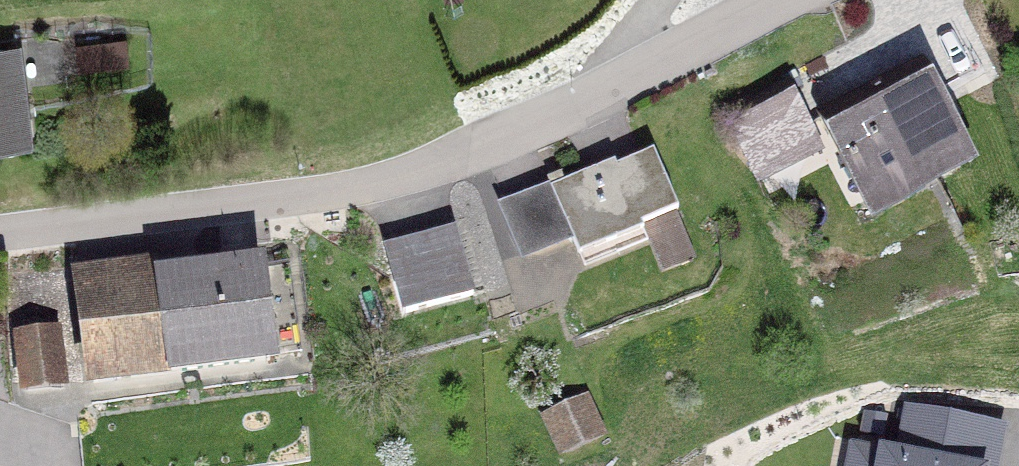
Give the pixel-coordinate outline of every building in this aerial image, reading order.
[(949,26),(923,40),(950,91),(976,77),(949,26)] [(26,138),(14,50),(0,52),(0,141),(26,138)] [(822,117),(866,200),(927,167),(933,178),(971,158),(924,69),(890,87),(888,83),(822,117)] [(786,86),(727,117),(749,158),(807,127),(786,86)] [(572,241),(579,258),(643,233),(641,228),(677,213),(653,154),(616,168),(615,164),(551,189),(549,182),(502,200),(525,259),(572,241)] [(386,250),(403,314),(472,296),(455,232),(386,250)] [(78,269),(93,383),(300,356),(288,263),(106,287),(103,266),(78,269)] [(16,336),(22,383),(64,380),(57,332),(16,336)] [(563,447),(595,432),(581,401),(549,415),(563,447)] [(854,465),(923,465),(857,453),(854,465)]
